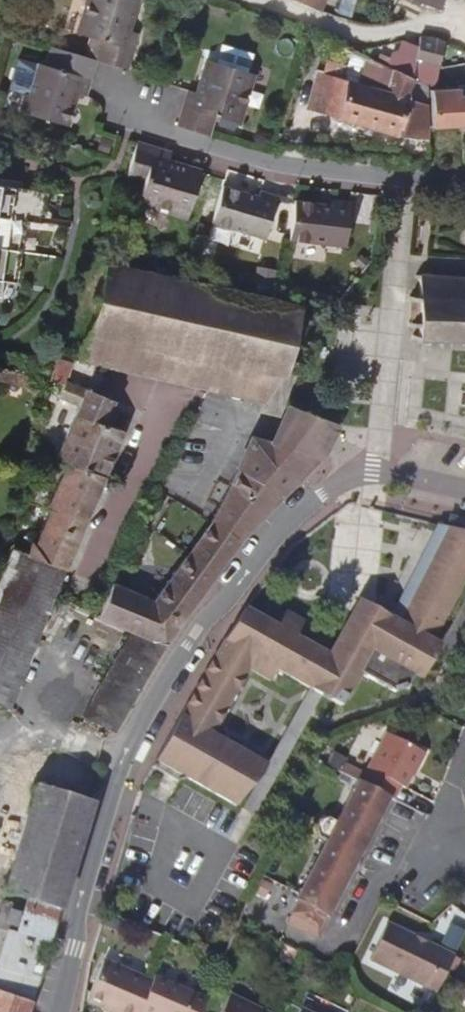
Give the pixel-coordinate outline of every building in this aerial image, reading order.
[(126,70),(137,34),(130,31),(140,0),(85,0),(75,34),(88,38),(98,41),(92,60),(95,62),(126,70)] [(319,11),(323,0),(296,0),(319,11)] [(441,10),(444,0),(412,0),(441,10)] [(419,35),(417,47),(416,49),(412,79),(423,83),(428,68),(437,70),(444,42),(433,37),(419,35)] [(82,57),(92,60),(98,41),(88,38),(82,57)] [(394,55),(390,69),(412,79),(416,49),(417,47),(403,43),(399,56),(394,55)] [(428,138),(428,129),(427,85),(423,83),(412,79),(368,60),(363,57),(350,52),(343,79),(320,73),(310,111),(401,136),(428,138)] [(86,93),(89,80),(31,61),(31,63),(20,60),(10,89),(23,93),(17,112),(66,127),(77,94),(85,96),(86,93)] [(176,126),(209,135),(215,118),(238,124),(253,75),(205,61),(195,92),(186,91),(176,126)] [(464,127),(464,86),(459,87),(459,88),(430,90),(432,129),(464,127)] [(171,153),(136,143),(126,177),(143,182),(136,203),(186,219),(200,171),(168,162),(171,153)] [(222,185),(211,223),(264,239),(276,195),(260,190),(258,195),(222,185)] [(12,283),(21,222),(37,224),(42,193),(0,188),(0,281),(12,283)] [(294,200),(289,240),(345,247),(351,202),(333,200),(332,205),(294,200)] [(82,361),(205,389),(266,403),(280,377),(297,307),(107,266),(82,360),(82,361)] [(426,274),(426,268),(424,268),(424,273),(416,273),(416,276),(419,276),(418,296),(415,296),(415,299),(418,300),(418,327),(414,328),(414,331),(418,332),(418,339),(415,339),(415,345),(419,345),(419,347),(424,347),(425,341),(440,342),(441,346),(444,345),(444,342),(464,342),(464,275),(426,274)] [(48,378),(47,379),(65,383),(66,380),(71,362),(54,357),(48,378)] [(0,369),(0,382),(23,388),(28,375),(0,369)] [(64,463),(105,478),(124,431),(106,425),(116,401),(66,380),(65,383),(58,398),(77,406),(54,458),(64,463)] [(323,458),(341,425),(286,404),(270,440),(323,458)] [(306,475),(323,458),(270,440),(269,441),(252,437),(210,522),(154,598),(112,582),(97,617),(97,619),(129,633),(165,645),(185,618),(234,550),(241,541),(250,532),(306,475)] [(105,478),(64,463),(46,508),(50,510),(29,555),(11,549),(2,572),(56,592),(65,569),(66,570),(105,478)] [(152,764),(179,780),(190,777),(238,804),(241,798),(262,775),(268,763),(214,732),(251,668),(272,680),(279,670),(310,689),(322,695),(342,705),(360,672),(395,692),(406,688),(414,674),(422,678),(439,649),(441,645),(433,640),(438,631),(464,579),(464,532),(446,527),(438,525),(392,617),(382,611),(375,622),(354,610),(330,653),(297,636),(305,622),(287,612),(279,626),(247,608),(187,704),(180,715),(170,732),(152,764)] [(10,707),(56,592),(2,572),(0,577),(0,703),(10,707)] [(360,600),(354,610),(375,622),(382,611),(360,600)] [(113,732),(165,645),(129,633),(81,716),(113,732)] [(322,695),(310,689),(268,763),(262,775),(243,807),(255,814),(311,714),(315,708),(322,695)] [(403,789),(421,755),(385,736),(364,776),(361,782),(390,798),(392,799),(398,787),(403,789)] [(345,765),(341,772),(356,780),(361,782),(364,776),(345,765)] [(390,798),(356,780),(334,822),(325,818),(315,820),(311,829),(315,838),(310,848),(319,852),(293,900),(295,901),(283,923),(317,939),(390,798)] [(91,806),(86,804),(37,789),(34,789),(4,889),(26,896),(21,914),(8,910),(4,925),(16,929),(15,933),(8,931),(0,952),(0,1011),(28,1011),(40,978),(50,944),(60,906),(61,906),(91,806)] [(457,948),(464,930),(464,927),(452,922),(443,942),(457,948)] [(437,990),(449,967),(455,955),(388,923),(371,958),(437,990)] [(105,958),(90,994),(106,1001),(117,1006),(115,1011),(118,1011),(139,1011),(154,978),(105,958)] [(154,978),(139,1011),(187,1011),(196,991),(155,974),(154,978)] [(300,1011),(352,1011),(310,992),(301,1009),(300,1011)] [(232,994),(223,1011),(269,1011),(232,994)] [(115,1011),(117,1006),(106,1001),(104,1006),(115,1011)]
